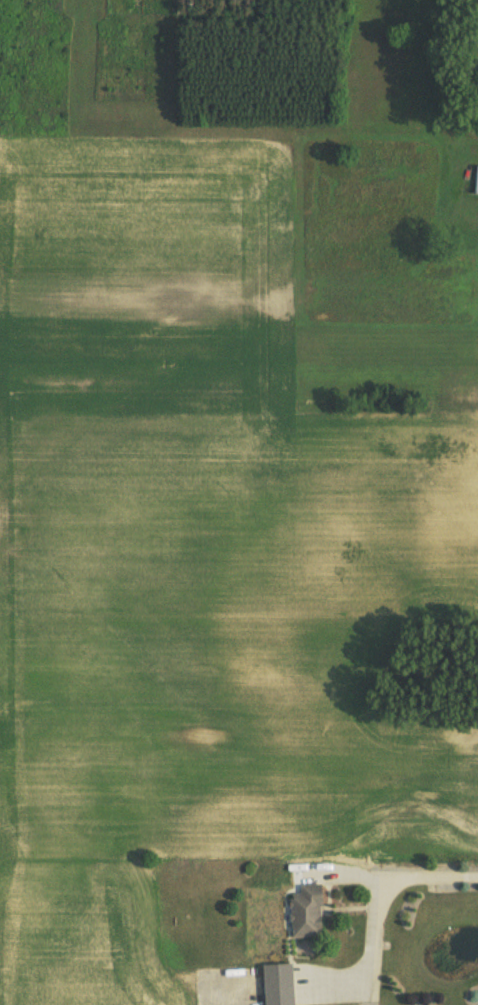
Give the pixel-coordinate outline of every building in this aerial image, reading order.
[(328,938),(328,886),(303,886),(303,894),(296,894),(296,938),(328,938)] [(299,965),(267,966),(268,1004),(300,1004),(299,965)]
